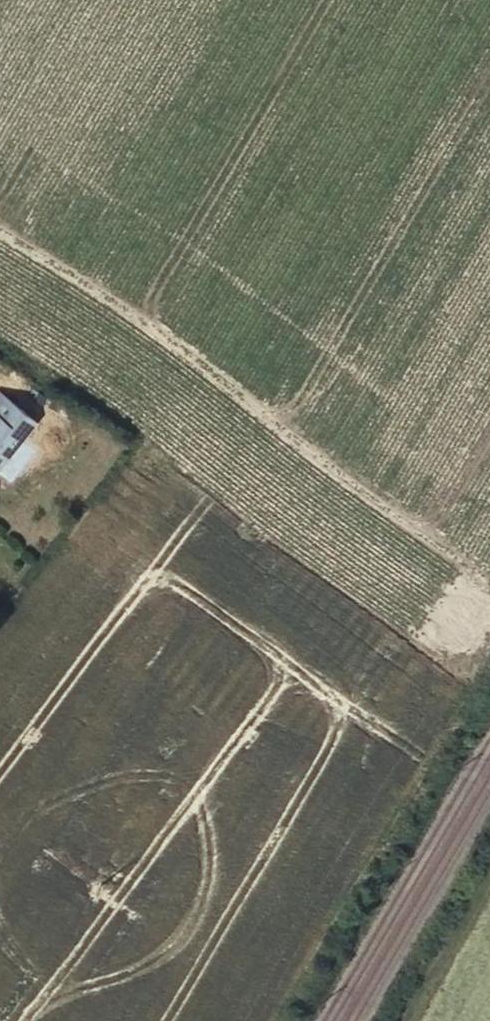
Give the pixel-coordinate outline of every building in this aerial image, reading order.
[(0,390),(0,460),(35,417),(0,390)]
